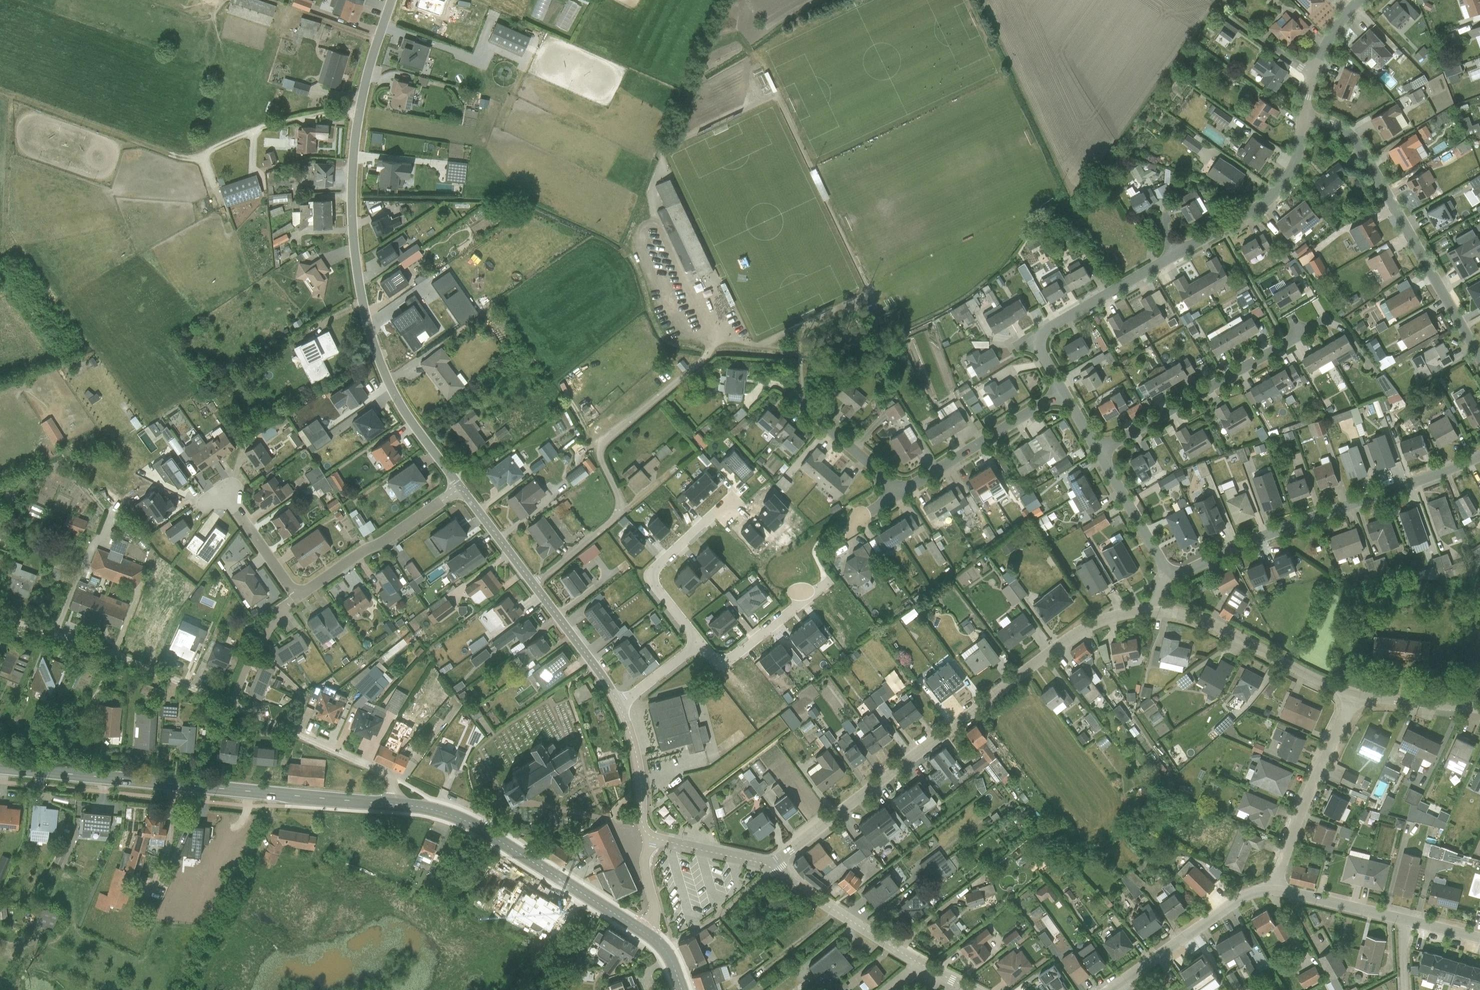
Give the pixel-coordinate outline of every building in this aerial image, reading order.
[(222,11),(265,23),(271,2),(263,0),(225,0),(222,11)] [(362,3),(355,0),(336,0),(332,13),(355,21),(362,3)] [(399,16),(433,26),(440,0),(404,0),(399,16)] [(1312,13),(1324,1),(1323,0),(1300,0),(1312,13)] [(1383,8),(1402,27),(1416,13),(1403,0),(1391,0),(1383,8)] [(1479,12),(1479,0),(1462,0),(1469,16),(1479,12)] [(1281,38),(1288,45),(1309,25),(1300,15),(1296,19),(1293,16),(1291,18),(1286,13),(1269,28),(1279,39),(1281,38)] [(314,36),(319,23),(300,16),(291,42),(299,44),(303,33),(314,36)] [(1218,28),(1232,38),(1238,30),(1224,20),(1218,28)] [(1375,20),(1350,41),(1372,68),(1397,46),(1375,20)] [(489,41),(520,56),(529,38),(497,23),(489,41)] [(399,63),(422,70),(430,46),(404,38),(402,45),(405,46),(399,63)] [(1417,64),(1422,58),(1419,55),(1422,51),(1416,45),(1407,54),(1417,64)] [(338,88),(348,56),(328,50),(318,82),(338,88)] [(1283,82),(1281,81),(1291,66),(1280,58),(1277,62),(1264,54),(1255,66),(1266,74),(1262,79),(1277,90),(1283,82)] [(1221,57),(1217,64),(1231,74),(1235,67),(1221,57)] [(1464,82),(1479,75),(1473,62),(1459,69),(1464,82)] [(1343,68),(1334,92),(1351,99),(1361,74),(1343,68)] [(1440,78),(1449,77),(1449,68),(1440,68),(1440,78)] [(1405,86),(1420,83),(1418,75),(1404,78),(1405,86)] [(275,86),(286,89),(288,78),(278,76),(275,86)] [(405,81),(396,79),(390,105),(407,109),(412,86),(405,84),(405,81)] [(292,90),(307,96),(311,86),(295,80),(292,90)] [(1406,103),(1418,96),(1413,87),(1401,94),(1406,103)] [(461,95),(461,104),(473,104),(472,95),(461,95)] [(1398,95),(1370,112),(1386,138),(1409,124),(1402,112),(1407,109),(1398,95)] [(1278,111),(1260,98),(1246,116),(1265,129),(1269,123),(1265,121),(1270,113),(1275,116),(1278,111)] [(1461,107),(1460,100),(1453,102),(1454,109),(1461,107)] [(1217,106),(1211,115),(1225,125),(1231,117),(1217,106)] [(1420,127),(1426,136),(1433,132),(1428,122),(1420,127)] [(326,138),(327,126),(299,125),(297,150),(315,151),(316,137),(326,138)] [(1426,154),(1419,141),(1424,138),(1418,129),(1407,136),(1392,145),(1405,167),(1426,154)] [(1189,135),(1184,142),(1197,151),(1202,144),(1189,135)] [(1259,169),(1272,150),(1253,136),(1244,148),(1242,147),(1237,153),(1259,169)] [(276,162),(271,151),(265,154),(267,158),(260,161),(264,168),(276,162)] [(1221,158),(1210,173),(1234,190),(1245,175),(1221,158)] [(380,168),(378,185),(402,188),(404,178),(410,179),(412,163),(377,159),(376,167),(380,168)] [(440,160),(439,180),(459,181),(460,161),(440,160)] [(314,184),(332,184),(332,163),(315,162),(314,184)] [(1410,174),(1421,195),(1440,185),(1429,164),(1410,174)] [(1339,165),(1314,183),(1324,197),(1344,182),(1339,176),(1344,172),(1339,165)] [(268,169),(260,170),(261,184),(269,184),(268,169)] [(1363,172),(1355,176),(1360,186),(1368,182),(1363,172)] [(1475,174),(1464,178),(1467,189),(1478,185),(1475,174)] [(272,183),(283,184),(284,175),(273,175),(272,183)] [(261,195),(255,176),(221,186),(228,205),(261,195)] [(712,270),(669,177),(654,184),(664,207),(656,211),(685,272),(690,269),(694,278),(712,270)] [(1126,189),(1139,211),(1157,201),(1149,187),(1137,194),(1132,186),(1126,189)] [(282,192),(267,192),(267,200),(282,201),(282,192)] [(1427,206),(1438,225),(1456,214),(1446,195),(1427,206)] [(1181,207),(1190,221),(1207,211),(1199,197),(1181,207)] [(313,214),(331,213),(331,199),(308,200),(308,204),(300,204),(300,211),(292,211),(292,224),(294,226),(296,225),(313,214)] [(1305,201),(1278,222),(1293,241),(1320,220),(1305,201)] [(332,227),(331,213),(313,214),(296,225),(299,231),(308,225),(307,221),(313,221),(314,228),(332,227)] [(370,221),(377,235),(406,221),(402,214),(389,220),(386,213),(370,221)] [(1372,213),(1348,226),(1360,248),(1384,235),(1372,213)] [(285,231),(291,228),(289,224),(271,234),(273,247),(288,238),(285,231)] [(1446,247),(1462,276),(1479,265),(1479,228),(1446,247)] [(1263,234),(1243,245),(1250,258),(1270,247),(1263,234)] [(384,264),(401,252),(397,246),(405,240),(401,235),(376,252),(384,264)] [(1038,251),(1025,239),(1011,254),(1025,266),(1038,251)] [(1310,254),(1302,241),(1289,248),(1297,262),(1310,254)] [(1369,256),(1382,282),(1404,271),(1391,245),(1369,256)] [(307,263),(319,257),(312,246),(296,256),(299,261),(307,263)] [(1322,250),(1309,256),(1318,273),(1331,266),(1322,250)] [(328,271),(320,257),(319,257),(307,263),(299,261),(297,262),(294,277),(304,279),(306,276),(313,286),(311,295),(322,297),(326,277),(323,273),(328,271)] [(1213,271),(1201,278),(1210,294),(1231,282),(1216,257),(1207,262),(1213,271)] [(1289,274),(1297,270),(1292,260),(1284,264),(1289,274)] [(1071,271),(1062,276),(1070,290),(1089,279),(1078,261),(1068,267),(1071,271)] [(429,269),(434,276),(444,270),(439,263),(429,269)] [(380,283),(389,296),(409,282),(400,269),(380,283)] [(1040,281),(1051,301),(1070,290),(1062,276),(1059,271),(1040,281)] [(1465,282),(1478,307),(1479,306),(1479,274),(1465,282)] [(1173,281),(1187,307),(1210,294),(1201,278),(1189,285),(1183,275),(1173,281)] [(1386,295),(1397,314),(1423,299),(1413,280),(1386,295)] [(1295,283),(1274,294),(1282,308),(1303,297),(1295,283)] [(1231,287),(1235,302),(1247,299),(1243,284),(1231,287)] [(986,318),(994,332),(1009,323),(1001,309),(987,285),(981,289),(994,313),(986,318)] [(1348,296),(1352,303),(1362,297),(1358,291),(1348,296)] [(1146,310),(1134,316),(1144,332),(1166,320),(1151,295),(1141,301),(1146,310)] [(950,307),(957,320),(972,312),(965,299),(950,307)] [(1001,309),(1009,323),(1027,313),(1019,299),(1001,309)] [(1382,319),(1389,315),(1379,299),(1372,303),(1382,319)] [(417,349),(434,337),(407,300),(390,313),(417,349)] [(1245,308),(1247,315),(1257,312),(1255,305),(1245,308)] [(1397,323),(1409,345),(1436,330),(1424,308),(1397,323)] [(1180,311),(1174,315),(1179,323),(1185,320),(1180,311)] [(1108,320),(1122,344),(1144,332),(1134,316),(1123,323),(1118,314),(1108,320)] [(1240,318),(1228,324),(1239,342),(1259,330),(1252,317),(1242,322),(1240,318)] [(1357,321),(1362,330),(1369,326),(1363,318),(1357,321)] [(1355,320),(1349,324),(1354,332),(1360,328),(1355,320)] [(1369,325),(1373,331),(1381,327),(1377,320),(1369,325)] [(1239,342),(1228,324),(1209,336),(1211,340),(1210,341),(1217,354),(1239,342)] [(336,349),(326,330),(294,347),(311,381),(328,373),(320,356),(336,349)] [(1374,369),(1390,362),(1386,353),(1380,356),(1370,335),(1361,340),(1374,369)] [(1065,345),(1074,359),(1089,350),(1081,336),(1065,345)] [(1345,336),(1325,348),(1335,365),(1355,353),(1345,336)] [(1395,350),(1403,347),(1398,337),(1390,341),(1395,350)] [(1445,337),(1411,356),(1421,376),(1456,356),(1445,337)] [(965,368),(971,378),(999,362),(991,348),(979,355),(977,350),(966,357),(971,365),(965,368)] [(1325,348),(1304,360),(1314,378),(1335,365),(1325,348)] [(447,398),(463,385),(445,362),(449,359),(441,349),(420,365),(447,398)] [(676,358),(670,364),(677,371),(683,366),(676,358)] [(1166,371),(1173,383),(1195,371),(1188,358),(1166,371)] [(1293,366),(1271,378),(1281,395),(1295,387),(1292,382),(1299,378),(1293,366)] [(745,370),(726,368),(723,391),(728,392),(727,400),(741,402),(745,370)] [(1096,371),(1083,379),(1089,390),(1102,383),(1096,371)] [(1173,383),(1166,371),(1145,383),(1152,395),(1173,383)] [(1379,373),(1371,377),(1379,395),(1388,391),(1379,373)] [(1281,395),(1271,378),(1250,389),(1257,403),(1272,395),(1276,402),(1283,399),(1281,395)] [(367,397),(360,387),(361,385),(356,379),(331,397),(338,406),(344,401),(350,409),(367,397)] [(871,397),(851,379),(837,393),(857,412),(871,397)] [(984,387),(995,405),(1017,392),(1009,379),(997,386),(994,381),(984,387)] [(963,404),(971,400),(961,381),(953,386),(963,404)] [(1472,385),(1453,397),(1470,426),(1479,420),(1479,398),(1472,385)] [(1388,396),(1401,418),(1406,416),(1394,393),(1388,396)] [(1118,395),(1099,405),(1106,419),(1125,409),(1118,395)] [(1368,400),(1372,415),(1378,414),(1377,411),(1391,407),(1388,395),(1368,400)] [(884,421),(899,414),(893,400),(877,407),(884,421)] [(941,420),(950,434),(967,423),(953,401),(936,412),(941,420)] [(1324,414),(1330,411),(1326,403),(1319,407),(1324,414)] [(1358,403),(1336,410),(1339,419),(1361,412),(1358,403)] [(577,413),(585,421),(597,410),(592,404),(585,410),(583,408),(577,413)] [(1226,405),(1217,410),(1230,434),(1251,423),(1243,407),(1230,413),(1226,405)] [(384,427),(370,408),(352,421),(366,440),(384,427)] [(867,428),(883,422),(877,409),(862,416),(867,428)] [(1428,419),(1438,440),(1458,429),(1448,409),(1428,419)] [(471,453),(484,443),(468,423),(477,416),(471,410),(450,427),(471,453)] [(774,437),(788,423),(780,415),(777,419),(767,410),(756,422),(774,437)] [(123,419),(130,429),(135,425),(128,415),(123,419)] [(1324,415),(1309,420),(1314,435),(1329,430),(1324,415)] [(1408,415),(1395,423),(1400,432),(1413,424),(1408,415)] [(950,434),(941,420),(924,430),(933,444),(950,434)] [(147,421),(141,425),(149,436),(155,432),(147,421)] [(909,421),(887,434),(903,461),(925,448),(909,421)] [(260,440),(272,431),(266,422),(254,431),(260,440)] [(302,422),(297,425),(310,448),(325,440),(316,423),(306,429),(302,422)] [(774,437),(795,455),(805,443),(792,432),(795,429),(788,423),(774,437)] [(210,435),(217,428),(213,424),(206,431),(210,435)] [(499,424),(489,431),(492,437),(503,431),(499,424)] [(1284,424),(1277,426),(1282,440),(1289,438),(1284,424)] [(162,438),(167,435),(160,425),(156,429),(162,438)] [(1254,437),(1260,435),(1257,426),(1251,428),(1254,437)] [(1186,427),(1176,433),(1190,458),(1212,446),(1203,429),(1190,436),(1186,427)] [(1399,434),(1406,457),(1430,449),(1422,427),(1399,434)] [(1050,428),(1032,439),(1046,463),(1049,467),(1067,456),(1050,428)] [(1397,461),(1387,429),(1371,434),(1380,466),(1397,461)] [(1133,438),(1138,449),(1158,441),(1153,430),(1133,438)] [(235,448),(222,431),(206,444),(217,460),(235,448)] [(690,432),(687,437),(696,442),(699,437),(690,432)] [(142,453),(148,450),(140,433),(134,436),(142,453)] [(201,471),(217,460),(206,444),(197,433),(190,438),(192,441),(183,447),(201,471)] [(398,442),(393,436),(371,452),(385,470),(400,458),(392,447),(398,442)] [(1046,463),(1032,439),(1013,450),(1022,465),(1016,468),(1022,478),(1046,463)] [(1364,439),(1342,445),(1351,475),(1372,469),(1364,439)] [(542,440),(532,447),(541,461),(552,453),(542,440)] [(1248,444),(1251,452),(1261,449),(1258,441),(1248,444)] [(271,459),(258,442),(244,452),(256,469),(271,459)] [(819,483),(830,470),(820,461),(825,455),(817,448),(800,467),(819,483)] [(1233,450),(1237,459),(1242,458),(1239,448),(1233,450)] [(1148,450),(1131,460),(1143,481),(1150,478),(1146,471),(1156,465),(1148,450)] [(496,488),(505,481),(508,485),(525,472),(510,452),(499,461),(484,472),(496,488)] [(1312,460),(1320,487),(1341,481),(1333,454),(1312,460)] [(535,455),(524,465),(529,471),(541,462),(535,455)] [(565,470),(575,485),(592,473),(591,472),(599,467),(591,455),(583,460),(582,459),(565,470)] [(655,455),(641,467),(636,461),(621,474),(637,491),(651,479),(646,473),(660,461),(655,455)] [(187,481),(169,457),(161,463),(158,460),(152,464),(164,481),(168,479),(175,489),(187,481)] [(1192,462),(1197,472),(1202,470),(1198,460),(1192,462)] [(1271,460),(1251,467),(1265,508),(1284,501),(1271,460)] [(399,499),(425,481),(413,464),(387,482),(399,499)] [(217,476),(221,473),(215,465),(211,468),(217,476)] [(313,494),(325,487),(313,465),(300,472),(313,494)] [(990,466),(978,472),(991,493),(1002,486),(990,466)] [(1288,473),(1296,500),(1314,494),(1306,468),(1288,473)] [(331,469),(325,473),(334,487),(339,484),(331,469)] [(1181,479),(1178,469),(1157,476),(1160,486),(1181,479)] [(830,470),(819,483),(836,497),(853,479),(844,472),(839,478),(830,470)] [(1072,499),(1091,489),(1080,470),(1066,477),(1074,490),(1068,493),(1072,499)] [(991,493),(978,472),(968,479),(981,499),(991,493)] [(776,473),(769,481),(778,489),(785,481),(776,473)] [(252,496),(260,509),(271,502),(273,505),(293,492),(287,483),(280,487),(273,476),(260,484),(263,488),(252,496)] [(504,499),(519,520),(537,507),(532,501),(544,492),(533,478),(504,499)] [(1248,485),(1226,493),(1237,524),(1259,516),(1248,485)] [(957,486),(940,497),(950,515),(968,504),(973,513),(979,509),(970,494),(964,498),(957,486)] [(1005,488),(998,493),(1012,516),(1020,512),(1005,488)] [(1101,508),(1091,489),(1072,499),(1068,501),(1075,514),(1086,509),(1089,515),(1101,508)] [(1023,490),(1016,496),(1027,510),(1035,504),(1023,490)] [(143,503),(135,508),(144,520),(154,513),(159,521),(172,512),(171,511),(176,508),(170,499),(165,502),(160,495),(158,497),(154,492),(141,501),(143,503)] [(1467,495),(1454,502),(1464,519),(1461,521),(1464,526),(1471,522),(1468,517),(1477,512),(1467,495)] [(332,496),(322,501),(325,509),(336,504),(332,496)] [(1212,496),(1195,503),(1209,534),(1226,527),(1212,496)] [(1445,496),(1428,502),(1439,536),(1457,530),(1445,496)] [(922,508),(930,521),(938,516),(941,521),(950,515),(940,497),(922,508)] [(1171,500),(1166,503),(1169,509),(1175,506),(1171,500)] [(356,531),(369,523),(365,517),(359,521),(350,507),(344,511),(356,531)] [(1416,507),(1399,513),(1411,546),(1428,539),(1416,507)] [(328,512),(332,518),(338,514),(334,508),(328,512)] [(69,509),(64,524),(83,530),(88,516),(69,509)] [(300,528),(287,509),(271,520),(284,538),(300,528)] [(1183,509),(1166,517),(1181,548),(1198,540),(1183,509)] [(1049,526),(1045,511),(1032,516),(1036,530),(1049,526)] [(892,526),(901,540),(919,528),(911,515),(892,526)] [(1109,524),(1103,515),(1081,528),(1087,537),(1109,524)] [(535,548),(542,558),(562,543),(543,516),(527,528),(539,545),(535,548)] [(1399,545),(1389,516),(1366,524),(1370,532),(1383,527),(1378,539),(1382,552),(1399,545)] [(443,551),(466,534),(454,518),(431,535),(443,551)] [(163,519),(153,526),(157,530),(166,523),(163,519)] [(190,531),(181,519),(164,531),(173,543),(190,531)] [(975,528),(982,541),(989,537),(982,524),(975,528)] [(208,562),(226,535),(213,526),(202,542),(194,537),(186,547),(208,562)] [(901,540),(892,526),(874,538),(881,551),(901,540)] [(621,543),(634,556),(644,546),(642,543),(646,539),(637,529),(621,543)] [(1355,529),(1328,538),(1337,563),(1364,553),(1355,529)] [(330,548),(317,530),(291,548),(303,566),(330,548)] [(116,533),(110,547),(103,544),(102,546),(97,544),(91,561),(96,563),(93,569),(134,585),(144,560),(140,558),(146,545),(116,533)] [(928,538),(919,541),(929,565),(938,561),(928,538)] [(1000,554),(1008,548),(1002,540),(994,546),(1000,554)] [(1122,541),(1102,552),(1118,580),(1138,569),(1122,541)] [(459,576),(484,559),(474,544),(446,563),(451,570),(454,568),(459,576)] [(910,554),(918,551),(916,544),(908,546),(910,554)] [(1472,544),(1470,551),(1476,553),(1478,546),(1472,544)] [(852,551),(855,555),(843,561),(841,574),(849,584),(862,585),(872,580),(873,568),(866,558),(868,556),(862,545),(852,551)] [(1442,553),(1426,556),(1428,566),(1419,568),(1421,580),(1453,574),(1451,562),(1444,563),(1442,553)] [(1288,554),(1274,559),(1276,565),(1270,567),(1274,578),(1294,570),(1288,554)] [(1365,560),(1370,574),(1388,568),(1384,557),(1373,561),(1372,558),(1365,560)] [(1108,587),(1091,558),(1075,567),(1091,596),(1108,587)] [(29,593),(37,570),(9,559),(0,583),(29,593)] [(157,570),(162,564),(156,559),(151,565),(157,570)] [(216,570),(221,567),(216,560),(211,563),(216,570)] [(420,574),(411,561),(404,566),(413,579),(420,574)] [(1262,564),(1248,570),(1254,586),(1274,578),(1270,567),(1264,570),(1262,564)] [(678,576),(673,580),(688,596),(708,579),(699,569),(694,573),(687,565),(677,574),(678,576)] [(267,595),(247,566),(229,578),(249,607),(267,595)] [(388,566),(374,575),(388,595),(402,586),(388,566)] [(995,587),(1002,598),(1018,589),(1005,568),(996,573),(1002,583),(995,587)] [(486,597),(502,585),(490,570),(464,589),(470,596),(480,589),(486,597)] [(573,570),(561,579),(573,596),(590,583),(583,573),(578,577),(573,570)] [(1232,571),(1215,580),(1222,593),(1239,585),(1232,571)] [(83,585),(91,587),(93,576),(85,575),(83,585)] [(723,594),(732,604),(740,614),(744,611),(748,616),(766,601),(753,584),(736,598),(729,589),(723,594)] [(1033,605),(1046,622),(1073,602),(1060,585),(1033,605)] [(92,590),(80,586),(70,610),(83,615),(92,590)] [(370,604),(359,587),(352,591),(354,594),(341,603),(351,617),(370,604)] [(1246,597),(1238,589),(1230,598),(1238,606),(1246,597)] [(83,615),(101,622),(111,597),(92,590),(83,615)] [(421,614),(426,622),(450,608),(442,593),(423,604),(427,610),(421,614)] [(128,604),(111,597),(101,622),(119,629),(128,604)] [(493,635),(523,613),(518,607),(515,610),(507,598),(481,617),(493,635)] [(1217,613),(1227,620),(1237,606),(1228,599),(1217,613)] [(594,626),(609,614),(599,600),(584,612),(594,626)] [(451,613),(459,614),(461,605),(453,604),(451,613)] [(708,624),(718,637),(738,621),(735,618),(740,614),(732,604),(708,624)] [(328,608),(306,623),(321,645),(343,630),(328,608)] [(648,610),(642,615),(649,623),(655,618),(648,610)] [(996,633),(1008,648),(1035,629),(1023,613),(996,633)] [(594,626),(606,640),(620,629),(609,614),(594,626)] [(378,659),(410,636),(396,616),(388,622),(391,626),(378,636),(385,645),(374,653),(378,659)] [(954,623),(961,631),(969,624),(962,616),(954,623)] [(520,642),(535,630),(526,618),(493,642),(498,649),(515,636),(520,642)] [(197,627),(181,620),(167,648),(189,659),(192,651),(187,648),(197,627)] [(270,647),(280,662),(307,646),(298,630),(270,647)] [(468,651),(481,640),(476,633),(462,645),(468,651)] [(1373,636),(1371,652),(1426,657),(1427,640),(1373,636)] [(531,660),(548,647),(541,637),(516,655),(524,666),(519,669),(523,674),(535,665),(531,660)] [(960,655),(974,674),(989,664),(991,665),(999,660),(982,637),(974,643),(975,645),(960,655)] [(623,662),(637,651),(626,638),(612,649),(623,662)] [(1179,641),(1163,638),(1161,651),(1154,650),(1151,665),(1182,671),(1183,666),(1187,667),(1190,650),(1177,647),(1179,641)] [(1135,639),(1110,644),(1114,664),(1139,659),(1135,639)] [(202,661),(221,670),(230,650),(212,641),(202,661)] [(1083,642),(1070,652),(1081,667),(1094,684),(1101,680),(1091,666),(1093,664),(1093,658),(1091,655),(1092,654),(1083,642)] [(19,682),(31,653),(9,644),(0,667),(0,675),(19,682)] [(569,661),(561,650),(532,674),(544,690),(565,674),(561,668),(569,661)] [(648,665),(637,651),(623,662),(633,676),(648,665)] [(56,691),(66,665),(53,661),(49,672),(42,657),(30,689),(49,696),(51,689),(56,691)] [(258,662),(255,661),(253,668),(255,669),(251,678),(266,684),(273,668),(258,662)] [(371,661),(364,667),(361,664),(346,678),(357,690),(380,670),(371,661)] [(443,661),(433,667),(436,673),(447,666),(443,661)] [(323,662),(312,666),(315,676),(326,672),(323,662)] [(1201,692),(1216,699),(1232,669),(1220,662),(1215,672),(1206,667),(1197,683),(1204,687),(1201,692)] [(80,702),(87,670),(72,666),(64,698),(80,702)] [(1069,675),(1090,702),(1101,694),(1094,684),(1081,667),(1069,675)] [(1236,685),(1231,694),(1249,703),(1256,689),(1257,690),(1264,677),(1247,669),(1238,685),(1236,685)] [(110,687),(118,689),(121,671),(113,670),(110,687)] [(933,692),(941,702),(961,687),(950,672),(930,687),(925,679),(919,683),(928,696),(933,692)] [(858,697),(866,707),(880,697),(876,691),(881,688),(874,677),(860,687),(864,693),(858,697)] [(266,684),(251,678),(248,686),(245,685),(242,691),(245,692),(244,694),(259,700),(266,684)] [(592,696),(585,683),(572,691),(578,704),(592,696)] [(1137,684),(1137,693),(1146,693),(1145,683),(1137,684)] [(386,703),(397,709),(408,691),(396,685),(386,703)] [(1054,686),(1042,695),(1056,715),(1074,702),(1065,690),(1059,694),(1054,686)] [(1120,693),(1126,701),(1132,695),(1127,688),(1120,693)] [(668,698),(663,699),(647,703),(649,713),(659,753),(691,745),(693,754),(703,752),(701,744),(707,742),(703,728),(697,730),(695,723),(699,722),(692,692),(678,696),(677,695),(668,698)] [(315,716),(324,719),(330,702),(326,701),(328,696),(320,693),(314,708),(317,709),(315,716)] [(330,702),(324,719),(336,724),(344,703),(342,702),(344,697),(334,693),(330,702)] [(892,712),(902,726),(919,714),(905,694),(894,701),(898,707),(892,712)] [(1140,708),(1148,701),(1142,695),(1134,702),(1140,708)] [(1302,701),(1290,696),(1282,714),(1313,728),(1320,712),(1301,703),(1302,701)] [(452,708),(441,698),(430,709),(441,720),(452,708)] [(1114,699),(1107,705),(1119,719),(1126,714),(1114,699)] [(173,716),(173,703),(159,703),(159,716),(173,716)] [(805,714),(811,712),(808,704),(802,706),(805,714)] [(119,742),(121,706),(96,705),(94,741),(119,742)] [(363,705),(361,708),(356,706),(349,723),(354,726),(352,731),(360,734),(371,708),(363,705)] [(377,711),(371,708),(360,734),(367,737),(369,731),(375,734),(382,716),(376,714),(377,711)] [(1152,709),(1142,715),(1152,732),(1162,726),(1152,709)] [(416,722),(420,717),(411,710),(407,715),(416,722)] [(1087,710),(1080,714),(1086,725),(1079,728),(1083,734),(1096,727),(1087,710)] [(156,712),(134,711),(133,747),(155,748),(156,712)] [(788,711),(779,717),(789,731),(798,724),(788,711)] [(872,713),(863,721),(883,746),(892,739),(872,713)] [(410,729),(414,724),(407,719),(403,725),(410,729)] [(858,740),(871,756),(883,746),(863,721),(857,725),(865,735),(858,740)] [(395,751),(392,750),(403,726),(395,723),(384,746),(380,745),(373,759),(388,766),(395,751)] [(162,731),(161,744),(178,746),(177,752),(193,754),(196,727),(180,725),(180,732),(162,731)] [(1276,725),(1265,749),(1294,762),(1305,738),(1276,725)] [(965,734),(992,768),(987,772),(995,782),(1007,773),(991,753),(997,749),(988,738),(985,740),(975,727),(965,734)] [(1369,729),(1359,749),(1381,759),(1390,739),(1369,729)] [(1408,767),(1423,736),(1408,729),(1400,747),(1408,751),(1402,764),(1408,767)] [(820,744),(826,739),(819,730),(813,734),(820,744)] [(1073,734),(1078,742),(1084,738),(1080,730),(1073,734)] [(1094,742),(1098,747),(1105,740),(1101,735),(1094,742)] [(1472,741),(1459,735),(1445,765),(1463,773),(1468,761),(1464,759),(1472,741)] [(220,736),(215,759),(233,763),(237,739),(220,736)] [(1423,736),(1408,767),(1417,771),(1423,757),(1433,762),(1441,745),(1423,736)] [(451,769),(453,764),(458,767),(467,747),(454,742),(453,744),(440,738),(430,760),(451,769)] [(1247,748),(1257,751),(1259,743),(1250,740),(1247,748)] [(254,743),(252,765),(277,767),(279,746),(254,743)] [(530,750),(535,758),(513,772),(515,776),(514,776),(513,776),(512,777),(512,779),(503,784),(504,785),(502,787),(503,788),(504,787),(510,798),(508,799),(509,800),(511,799),(512,801),(517,799),(519,802),(551,783),(556,792),(562,794),(567,791),(568,784),(566,782),(574,777),(567,765),(576,759),(577,753),(574,747),(566,746),(558,751),(553,744),(545,748),(542,743),(530,750)] [(854,766),(864,758),(854,744),(844,752),(854,766)] [(1104,758),(1113,755),(1110,744),(1101,747),(1104,758)] [(963,770),(945,746),(938,752),(962,784),(976,773),(969,765),(963,770)] [(408,758),(395,751),(388,766),(402,773),(408,758)] [(808,777),(819,793),(844,776),(826,752),(814,760),(820,769),(808,777)] [(962,784),(938,752),(928,759),(938,773),(944,769),(952,780),(945,785),(951,792),(962,784)] [(1261,756),(1249,784),(1280,798),(1293,771),(1261,756)] [(301,757),(300,765),(289,763),(287,782),(323,786),(325,760),(301,757)] [(600,788),(628,779),(626,771),(618,773),(617,769),(621,768),(620,763),(616,764),(614,757),(598,762),(601,774),(599,774),(598,771),(596,772),(597,775),(600,788)] [(1156,759),(1151,762),(1157,771),(1162,768),(1156,759)] [(1377,770),(1389,779),(1395,771),(1382,762),(1377,770)] [(766,772),(759,763),(751,769),(758,778),(766,772)] [(737,770),(743,778),(750,773),(744,765),(737,770)] [(1479,774),(1479,771),(1473,768),(1465,784),(1473,788),(1479,774)] [(1344,771),(1339,782),(1354,788),(1358,777),(1344,771)] [(1133,786),(1138,783),(1130,772),(1125,776),(1133,786)] [(765,794),(751,775),(744,780),(759,799),(765,794)] [(774,783),(768,776),(760,782),(765,789),(774,783)] [(690,778),(668,794),(691,825),(713,808),(690,778)] [(923,789),(917,781),(906,789),(923,813),(935,804),(929,796),(935,792),(929,784),(923,789)] [(1360,792),(1364,785),(1356,782),(1353,789),(1360,792)] [(1415,798),(1418,790),(1405,785),(1393,814),(1402,817),(1399,826),(1432,840),(1442,817),(1420,808),(1423,801),(1415,798)] [(797,810),(778,786),(773,791),(779,799),(773,804),(785,819),(797,810)] [(1333,788),(1322,812),(1340,820),(1351,797),(1333,788)] [(923,813),(906,789),(889,802),(895,810),(906,826),(923,813)] [(1264,830),(1271,813),(1275,815),(1278,803),(1275,803),(1243,790),(1232,817),(1264,830)] [(750,798),(746,792),(742,795),(747,801),(750,798)] [(19,809),(5,808),(5,805),(0,805),(0,829),(17,831),(19,809)] [(45,807),(33,805),(29,838),(45,840),(45,831),(54,832),(56,810),(44,809),(45,807)] [(906,826),(895,810),(888,815),(883,807),(874,814),(891,837),(906,826)] [(984,813),(988,818),(995,812),(991,807),(984,813)] [(110,815),(79,812),(79,819),(81,819),(80,827),(100,829),(100,836),(108,837),(110,815)] [(743,827),(755,842),(774,828),(762,812),(743,827)] [(891,837),(874,814),(857,826),(864,835),(855,842),(866,855),(891,837)] [(142,820),(140,835),(135,834),(129,854),(123,853),(118,869),(116,869),(106,897),(100,894),(95,907),(106,912),(108,906),(119,909),(121,902),(125,903),(128,894),(133,896),(148,844),(164,846),(167,823),(163,822),(164,815),(149,815),(148,821),(142,820)] [(587,844),(611,832),(606,822),(576,838),(563,839),(566,843),(562,847),(570,854),(580,846),(579,844),(586,841),(587,844)] [(202,843),(208,844),(210,827),(189,825),(188,835),(180,854),(201,857),(202,843)] [(1329,845),(1335,831),(1319,825),(1313,839),(1329,845)] [(1263,839),(1254,835),(1249,833),(1247,832),(1234,827),(1220,865),(1240,873),(1250,846),(1259,850),(1263,839)] [(259,859),(272,866),(283,845),(313,850),(316,837),(308,836),(308,833),(278,828),(277,834),(272,834),(259,859)] [(521,832),(519,835),(535,846),(541,836),(521,832)] [(615,841),(611,832),(587,844),(591,854),(596,851),(615,841)] [(426,838),(414,863),(419,866),(424,855),(430,858),(437,843),(426,838)] [(554,841),(546,853),(560,863),(570,854),(562,847),(554,841)] [(596,851),(600,861),(619,851),(615,841),(596,851)] [(805,854),(805,855),(792,864),(803,878),(816,869),(819,874),(835,862),(821,843),(805,854)] [(919,864),(933,884),(953,870),(939,850),(919,864)] [(1015,863),(1024,856),(1020,850),(1011,857),(1015,863)] [(1348,850),(1341,881),(1363,886),(1369,861),(1371,855),(1348,850)] [(623,860),(619,851),(600,861),(604,869),(609,867),(623,860)] [(1404,851),(1393,892),(1415,898),(1426,857),(1404,851)] [(315,856),(314,865),(323,865),(323,857),(315,856)] [(621,894),(636,888),(623,860),(609,867),(615,880),(621,894)] [(1192,861),(1179,875),(1201,897),(1215,883),(1192,861)] [(1384,891),(1390,866),(1369,861),(1363,886),(1384,891)] [(1293,863),(1289,880),(1315,886),(1319,869),(1293,863)] [(1123,883),(1117,890),(1130,901),(1140,890),(1135,886),(1141,879),(1125,866),(1116,877),(1123,883)] [(615,880),(609,867),(604,869),(596,873),(601,886),(615,880)] [(837,883),(848,893),(861,880),(850,869),(837,883)] [(862,895),(872,907),(897,887),(888,875),(862,895)] [(1434,875),(1427,901),(1457,908),(1462,889),(1445,885),(1446,878),(1434,875)] [(615,880),(601,886),(602,888),(615,897),(621,894),(615,880)] [(1040,882),(1031,890),(1037,898),(1042,893),(1047,899),(1052,894),(1040,882)] [(1159,897),(1173,918),(1188,909),(1170,883),(1163,888),(1165,892),(1159,897)] [(966,895),(969,906),(984,902),(982,898),(995,894),(992,884),(973,890),(974,893),(966,895)] [(1067,885),(1059,890),(1067,904),(1075,899),(1067,885)] [(906,914),(910,920),(921,912),(918,908),(922,904),(915,894),(899,906),(900,908),(890,915),(895,922),(906,914)] [(1024,910),(1029,916),(1039,908),(1035,902),(1024,910)] [(1135,919),(1146,936),(1162,925),(1148,904),(1142,907),(1145,912),(1135,919)] [(53,929),(59,915),(39,907),(36,923),(53,929)] [(959,921),(949,909),(927,926),(941,944),(954,934),(949,928),(959,921)] [(1036,914),(1049,934),(1055,930),(1042,910),(1036,914)] [(1251,919),(1261,937),(1273,929),(1281,942),(1290,937),(1282,922),(1276,925),(1267,910),(1251,919)] [(694,936),(693,936),(700,947),(712,938),(708,933),(721,924),(718,919),(694,936)] [(988,925),(976,933),(975,932),(960,944),(976,963),(990,951),(982,942),(994,933),(988,925)] [(592,938),(611,950),(621,936),(608,928),(592,938)] [(998,935),(1005,944),(1014,936),(1007,928),(998,935)] [(1252,948),(1242,930),(1229,937),(1245,966),(1251,962),(1245,952),(1252,948)] [(1104,944),(1115,959),(1134,947),(1123,931),(1104,944)] [(628,962),(637,947),(621,936),(611,950),(628,962)] [(687,964),(703,956),(693,936),(678,943),(687,964)] [(1074,948),(1093,972),(1107,961),(1089,937),(1074,948)] [(1216,944),(1226,962),(1234,958),(1240,969),(1245,966),(1229,937),(1216,944)] [(1357,968),(1381,973),(1387,942),(1367,938),(1365,945),(1362,945),(1357,968)] [(765,954),(776,947),(771,940),(760,947),(765,954)] [(1334,944),(1316,955),(1331,978),(1349,967),(1334,944)] [(851,967),(833,946),(809,968),(821,982),(830,974),(836,981),(851,967)] [(997,970),(1008,985),(1032,966),(1020,951),(1015,955),(1012,951),(997,963),(1000,967),(997,970)] [(1258,951),(1251,954),(1257,966),(1264,962),(1258,951)] [(1438,977),(1444,957),(1426,952),(1421,969),(1423,979),(1436,983),(1438,977)] [(1079,982),(1089,975),(1073,953),(1063,960),(1079,982)] [(1194,989),(1210,989),(1220,983),(1202,957),(1181,971),(1194,989)] [(1452,984),(1459,962),(1444,957),(1438,977),(1443,979),(1443,982),(1452,984)] [(1292,972),(1299,985),(1318,976),(1310,962),(1292,972)] [(1469,986),(1474,966),(1459,962),(1452,984),(1460,986),(1461,984),(1469,986)] [(692,989),(720,989),(717,981),(728,977),(723,964),(688,975),(692,989)] [(860,976),(869,988),(885,977),(876,964),(860,976)] [(1051,989),(1067,989),(1058,978),(1061,976),(1054,966),(1040,976),(1045,984),(1046,983),(1051,989)] [(1474,966),(1469,986),(1475,988),(1475,989),(1479,989),(1479,968),(1474,966)] [(1230,989),(1238,984),(1229,967),(1221,972),(1230,989)] [(796,989),(808,974),(801,968),(788,984),(796,989)] [(735,980),(742,989),(754,980),(747,971),(735,980)] [(860,979),(854,981),(858,989),(863,986),(860,979)] [(1021,988),(1016,981),(1003,989),(1004,989),(1019,989),(1021,988)]
